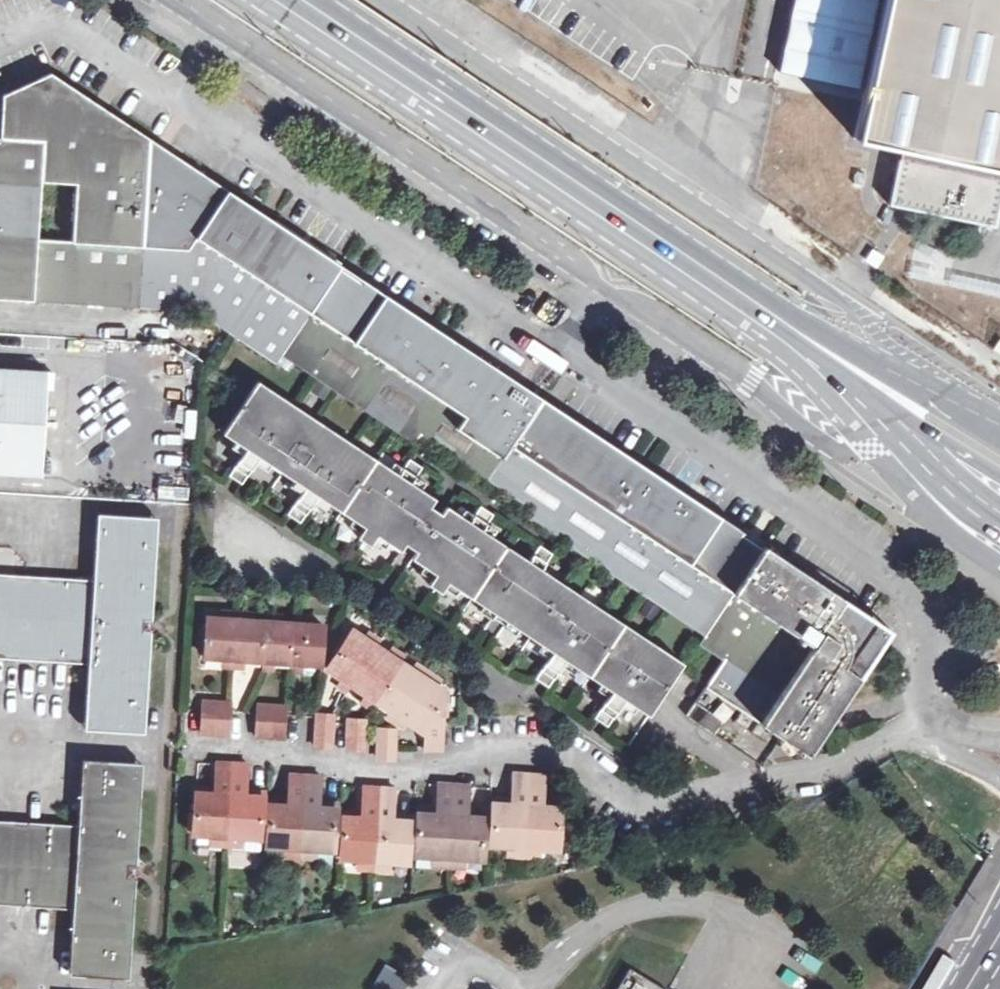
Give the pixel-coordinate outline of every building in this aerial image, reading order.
[(929,154),(926,165),(900,159),(891,204),(995,226),(999,202),(999,180),(953,170),(955,160),(999,169),(999,0),(883,0),(853,138),(929,154)] [(37,300),(123,305),(139,307),(150,138),(106,109),(105,111),(93,104),(94,101),(51,72),(3,95),(2,121),(2,125),(1,125),(1,137),(0,138),(0,298),(37,300)] [(303,239),(273,219),(271,222),(256,211),(257,209),(228,190),(171,152),(167,155),(154,146),(156,143),(150,138),(139,307),(196,311),(227,331),(277,363),(283,353),(339,267),(341,265),(337,261),(311,245),(303,239)] [(535,397),(519,386),(520,384),(498,369),(497,368),(474,353),(450,342),(429,328),(431,325),(363,279),(361,282),(345,271),(339,267),(283,353),(416,442),(422,433),(488,477),(540,400),(535,397)] [(42,476),(42,473),(43,462),(48,371),(0,368),(0,473),(42,476)] [(386,541),(401,550),(406,543),(421,521),(431,504),(436,496),(411,479),(420,467),(407,459),(398,472),(259,379),(242,404),(223,433),(234,440),(237,436),(250,444),(247,448),(231,472),(232,473),(232,472),(244,480),(243,480),(244,481),(260,457),(262,452),(270,458),(268,462),(293,479),(296,475),(309,484),(306,488),(290,511),(290,512),(291,511),(301,519),(302,520),(318,496),(322,492),(330,497),(327,501),(351,518),(355,514),(368,523),(365,526),(358,537),(371,545),(377,535),(380,531),(389,537),(386,541)] [(540,400),(488,477),(529,505),(523,513),(705,635),(752,563),(763,548),(756,543),(745,536),(741,534),(743,532),(705,506),(676,487),(676,488),(648,479),(627,464),(608,443),(609,442),(598,435),(564,413),(562,415),(557,412),(546,405),(545,404),(544,403),(540,400)] [(609,442),(608,443),(627,464),(632,457),(609,442)] [(43,462),(42,473),(51,473),(51,462),(43,462)] [(676,487),(653,472),(648,479),(676,488),(676,487)] [(421,521),(406,543),(417,551),(432,529),(442,511),(431,504),(421,521)] [(422,565),(425,560),(439,570),(436,574),(429,584),(442,592),(448,582),(451,578),(459,583),(456,587),(481,604),(485,600),(519,622),(516,627),(542,644),(545,639),(556,647),(553,651),(538,675),(538,676),(538,675),(550,683),(550,684),(566,660),(569,656),(578,662),(575,666),(599,681),(602,677),(615,686),(612,691),(596,715),(597,715),(598,715),(609,722),(608,722),(609,723),(625,699),(627,695),(636,700),(633,704),(649,715),(651,711),(653,708),(665,691),(683,662),(654,643),(541,566),(550,554),(537,545),(527,558),(482,526),(490,513),(477,505),(468,518),(446,504),(442,511),(432,529),(417,551),(412,558),(422,565)] [(67,578),(17,575),(12,659),(69,663),(89,664),(87,687),(86,728),(144,732),(152,622),(158,519),(98,515),(97,537),(94,580),(67,578)] [(843,665),(846,660),(847,657),(848,653),(849,649),(850,648),(849,646),(849,642),(849,638),(848,634),(847,631),(845,629),(845,627),(843,624),(840,621),(838,618),(833,615),(844,600),(844,599),(778,554),(769,549),(769,548),(765,546),(764,545),(763,548),(752,563),(705,635),(700,643),(724,660),(706,687),(761,723),(808,754),(826,727),(860,676),(859,675),(843,665)] [(12,659),(17,575),(0,574),(0,658),(12,659)] [(845,629),(858,610),(844,600),(833,615),(838,618),(840,621),(843,624),(845,627),(845,629)] [(321,665),(322,660),(324,625),(312,625),(312,618),(295,617),(295,624),(283,622),(283,617),(267,615),(266,622),(254,620),(254,614),(221,612),(221,618),(207,617),(205,657),(222,658),(234,658),(240,659),(247,660),(262,661),(275,661),(291,663),(305,664),(321,665)] [(341,677),(352,685),(365,693),(376,700),(389,709),(394,713),(399,716),(409,722),(425,733),(425,749),(443,749),(445,691),(438,686),(441,681),(415,663),(412,668),(401,662),(404,656),(392,649),(388,654),(377,646),(381,641),(367,632),(364,637),(353,630),(327,669),(341,677)] [(843,665),(859,675),(869,660),(850,648),(849,649),(848,653),(847,657),(846,660),(843,665)] [(222,658),(222,668),(233,668),(234,658),(222,658)] [(233,668),(246,670),(247,660),(240,659),(234,658),(233,668)] [(262,661),(261,671),(275,672),(275,661),(262,661)] [(305,664),(291,663),(291,673),(304,674),(305,664)] [(341,677),(335,685),(346,693),(352,685),(341,677)] [(365,693),(360,701),(370,709),(376,700),(365,693)] [(214,733),(216,733),(228,734),(231,734),(232,704),(202,702),(200,732),(203,732),(214,733)] [(695,703),(687,717),(714,734),(723,720),(695,703)] [(255,735),(257,735),(270,736),(271,737),(283,737),(285,737),(288,708),(257,705),(255,735)] [(394,724),(399,716),(394,713),(389,709),(383,717),(394,724)] [(409,722),(399,716),(394,724),(403,730),(409,722)] [(316,747),(318,747),(329,747),(331,747),(333,717),(318,717),(316,747)] [(363,750),(365,720),(350,719),(348,749),(349,749),(361,750),(363,750)] [(378,758),(380,759),(392,760),(394,760),(396,729),(381,728),(378,758)] [(52,823),(6,821),(0,906),(48,909),(74,910),(72,936),(70,975),(130,979),(135,872),(143,763),(83,759),(80,801),(79,825),(52,823)] [(262,839),(264,792),(249,791),(249,795),(244,795),(244,791),(246,773),(248,773),(249,765),(245,765),(233,764),(231,764),(219,763),(215,762),(215,771),(218,771),(216,789),(216,793),(212,793),(212,789),(197,787),(196,792),(194,834),(198,834),(197,845),(210,846),(210,835),(227,836),(245,837),(244,849),(261,850),(262,839)] [(546,807),(541,806),(542,801),(542,798),(542,784),(546,784),(546,775),(542,776),(531,775),(528,775),(516,774),(512,774),(512,782),(515,782),(513,800),(513,804),(508,805),(509,800),(494,799),(491,845),(507,846),(524,847),(541,848),(558,849),(561,803),(546,802),(546,807)] [(293,775),(289,775),(288,783),(291,783),(290,801),(289,805),(285,806),(286,801),(270,800),(268,847),(283,847),(300,848),(317,849),(335,850),(338,804),(323,803),(323,808),(318,807),(318,803),(319,785),(322,785),(322,777),(319,777),(307,776),(304,776),(293,775)] [(438,815),(433,815),(434,810),(419,809),(416,855),(431,857),(448,857),(465,858),(484,859),(486,813),(472,812),(471,817),(466,816),(466,812),(467,794),(471,794),(471,786),(467,786),(455,785),(453,785),(441,785),(437,784),(437,793),(439,792),(438,810),(438,815)] [(362,787),(362,795),(364,795),(363,813),(363,817),(358,817),(359,813),(344,812),(341,859),(358,859),(374,860),(391,861),(408,862),(411,816),(397,816),(396,819),(391,820),(392,815),(393,797),(396,797),(396,789),(393,789),(381,788),(378,788),(366,787),(362,787)] [(210,846),(226,847),(227,836),(210,835),(210,846)] [(226,847),(244,849),(245,837),(227,836),(226,847)] [(507,846),(506,857),(523,858),(524,847),(507,846)] [(299,859),(300,848),(283,847),(282,858),(299,859)] [(523,858),(541,860),(541,848),(524,847),(523,858)] [(317,849),(300,848),(299,859),(317,860),(317,849)] [(431,857),(416,855),(416,866),(430,867),(431,857)] [(431,857),(430,867),(448,868),(448,857),(431,857)] [(448,857),(448,868),(464,869),(465,858),(448,857)] [(358,859),(357,870),(373,871),(374,860),(358,859)] [(373,871),(391,872),(391,861),(374,860),(373,871)] [(409,979),(384,964),(373,984),(381,988),(403,988),(409,979)] [(629,967),(616,988),(665,988),(629,967)]
